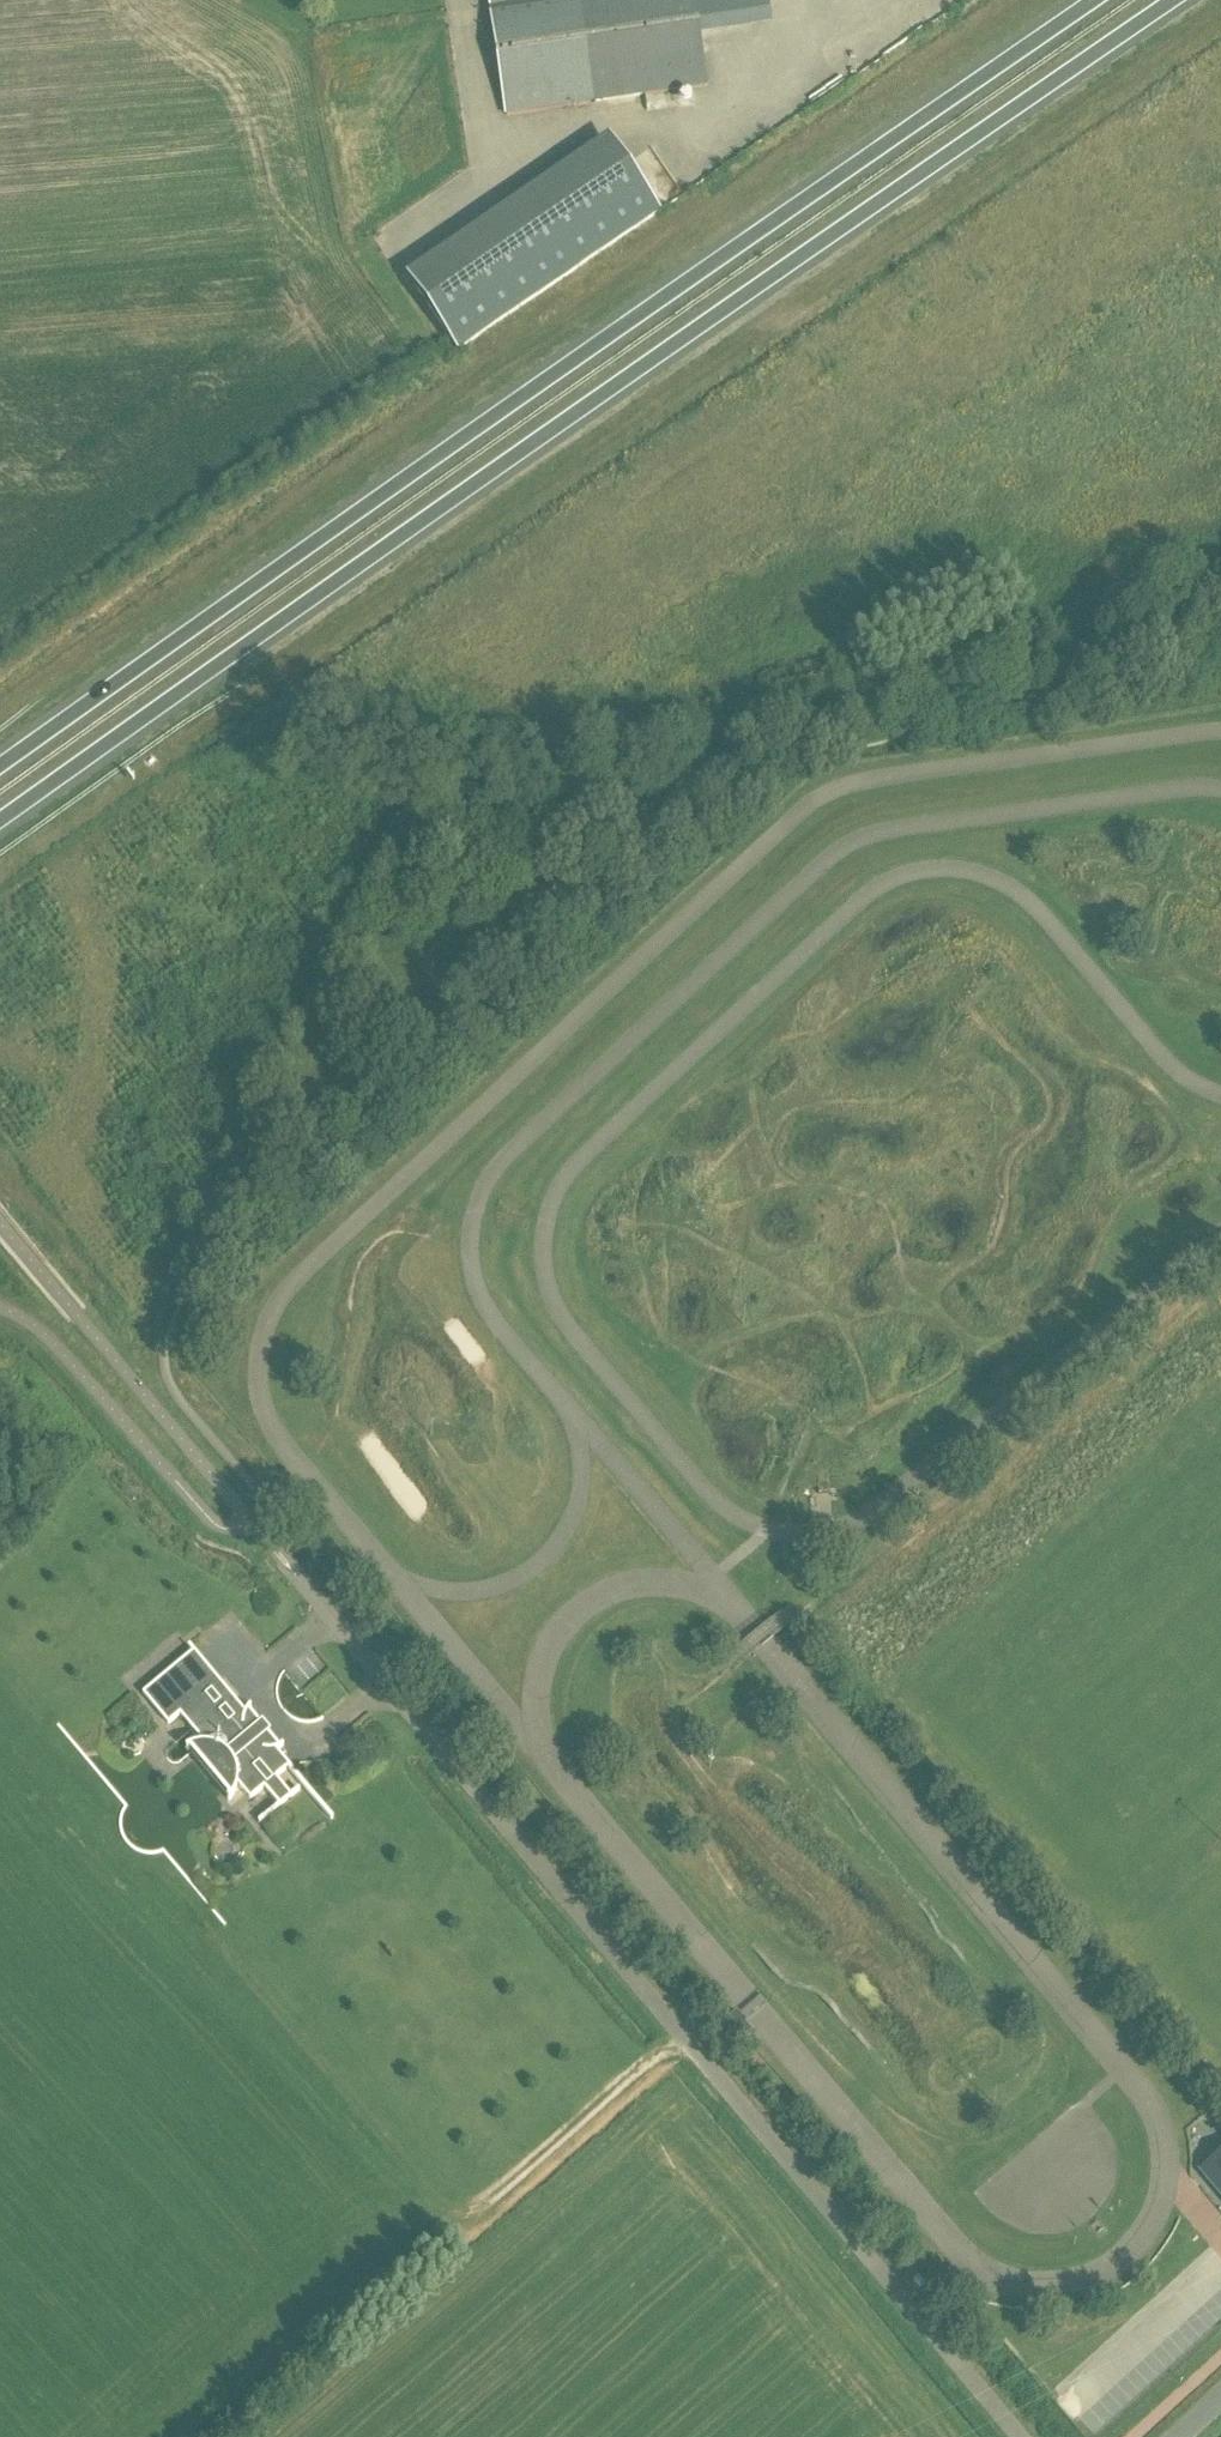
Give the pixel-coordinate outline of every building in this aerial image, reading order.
[(507,115),(708,86),(697,17),(768,6),(767,0),(491,0),(507,115)] [(455,258),(414,287),(459,352),(500,323),(455,258)] [(366,1321),(374,1308),(359,1300),(351,1313),(366,1321)] [(243,1719),(245,1714),(213,1676),(193,1651),(143,1694),(168,1724),(179,1715),(204,1745),(187,1747),(231,1799),(237,1784),(250,1799),(264,1787),(279,1805),(291,1796),(275,1777),(289,1766),(273,1748),(266,1749),(259,1747),(253,1744),(245,1737),(243,1719)] [(1220,2201),(1220,2154),(1197,2173),(1220,2201)] [(1108,2400),(1126,2396),(1123,2384),(1106,2388),(1108,2400)]
